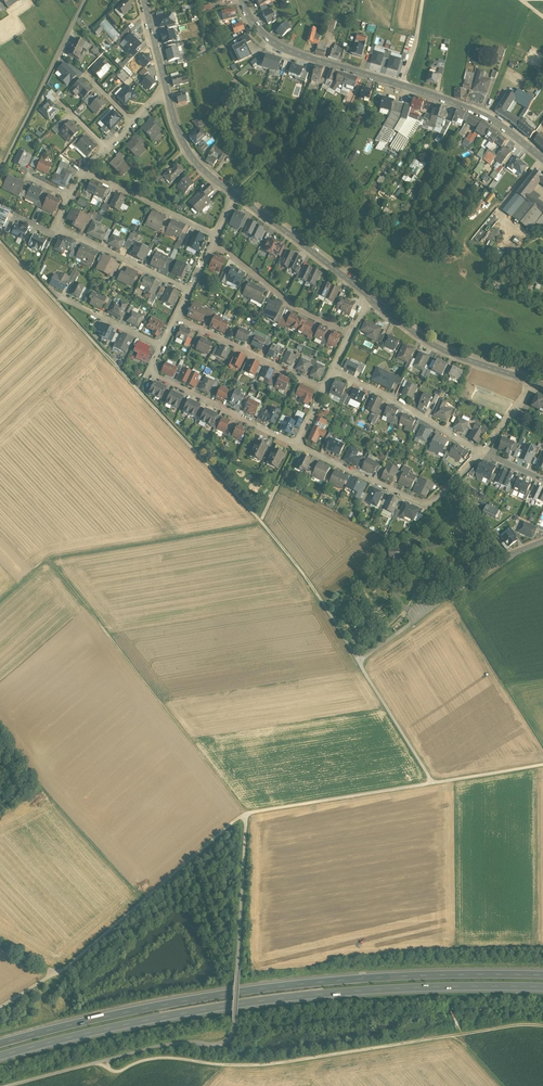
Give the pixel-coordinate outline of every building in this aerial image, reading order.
[(5,3),(8,9),(20,1),(19,0),(9,0),(5,3)] [(126,1),(117,9),(124,16),(128,12),(128,11),(132,8),(126,1)] [(124,16),(117,9),(115,11),(121,18),(124,16)] [(225,12),(221,13),(223,22),(236,19),(233,10),(225,12)] [(264,15),(263,16),(268,26),(271,24),(272,25),(276,22),(274,19),(275,19),(271,11),(270,12),(264,15)] [(162,16),(157,17),(159,27),(167,26),(175,24),(172,13),(162,16)] [(99,24),(108,34),(118,26),(109,16),(99,24)] [(330,20),(327,32),(333,34),(336,22),(330,20)] [(235,34),(244,31),(242,25),(232,28),(235,34)] [(278,31),(276,33),(279,36),(279,35),(282,38),(290,31),(288,28),(288,27),(286,25),(284,25),(283,26),(278,31)] [(126,26),(120,32),(124,36),(130,30),(126,26)] [(102,30),(99,27),(94,32),(97,35),(102,30)] [(311,29),(308,43),(318,46),(319,44),(319,41),(320,41),(321,35),(322,31),(311,29)] [(108,39),(112,43),(120,35),(116,31),(108,39)] [(173,31),(161,34),(162,37),(161,37),(162,41),(163,41),(164,44),(174,42),(175,41),(173,31)] [(141,45),(133,38),(134,38),(131,34),(125,40),(131,46),(127,50),(132,54),(136,51),(141,45)] [(245,46),(250,43),(247,37),(236,43),(239,48),(245,46)] [(85,44),(76,39),(68,55),(78,60),(80,56),(83,49),(85,44)] [(328,46),(319,44),(318,46),(317,51),(326,53),(328,46)] [(251,57),(245,46),(239,48),(233,51),(239,63),(251,57)] [(361,48),(355,46),(354,49),(352,54),(352,56),(362,59),(364,49),(361,48)] [(95,47),(91,51),(95,55),(96,55),(98,58),(102,55),(95,47)] [(176,49),(166,51),(168,62),(179,59),(179,58),(180,58),(179,53),(178,53),(176,49)] [(331,50),(328,59),(338,61),(340,55),(336,53),(336,52),(331,50)] [(384,59),(385,56),(375,53),(374,56),(372,65),(382,67),(384,59)] [(145,55),(139,61),(145,68),(151,61),(145,55)] [(273,60),(266,58),(262,69),(269,72),(273,60)] [(401,60),(391,58),(390,61),(388,69),(398,72),(401,60)] [(102,59),(95,66),(97,68),(102,64),(104,66),(107,64),(102,59)] [(250,65),(255,70),(262,64),(257,59),(250,65)] [(280,62),(273,60),(269,72),(276,74),(280,62)] [(138,73),(143,68),(144,67),(138,61),(132,67),(138,73)] [(66,86),(77,75),(64,62),(56,70),(62,76),(59,79),(66,86)] [(97,68),(93,73),(99,79),(108,70),(104,66),(102,64),(97,68)] [(297,67),(291,65),(289,71),(290,71),(289,76),(295,78),(294,81),(300,83),(303,73),(304,71),(296,68),(297,67)] [(324,70),(316,67),(312,82),(317,83),(320,84),(324,70)] [(144,68),(139,74),(142,77),(147,72),(148,72),(144,68)] [(123,71),(118,77),(121,80),(127,75),(123,71)] [(336,72),(331,71),(327,82),(332,84),(333,80),(334,80),(336,72)] [(479,71),(473,91),(478,92),(479,91),(487,94),(490,84),(489,83),(482,81),(483,78),(484,72),(479,71)] [(309,75),(303,73),(300,83),(306,85),(309,75)] [(346,76),(339,74),(336,83),(336,84),(338,84),(344,86),(346,76)] [(433,74),(430,74),(428,83),(437,85),(439,76),(433,74)] [(127,75),(121,80),(124,83),(130,78),(127,75)] [(358,80),(346,76),(344,86),(347,87),(355,89),(356,89),(358,80)] [(156,84),(148,77),(145,80),(142,83),(150,90),(156,84)] [(180,77),(172,79),(174,87),(177,86),(180,85),(182,85),(181,80),(180,77)] [(91,91),(81,80),(70,90),(75,95),(78,92),(84,98),(87,95),(91,91)] [(126,86),(116,96),(118,98),(128,87),(126,86)] [(128,87),(118,98),(125,105),(131,99),(132,100),(137,96),(128,87)] [(373,91),(364,89),(361,100),(365,101),(365,99),(370,100),(373,91)] [(59,98),(52,90),(48,94),(49,95),(46,97),(49,101),(53,105),(59,98)] [(61,90),(57,92),(62,100),(65,97),(61,90)] [(464,90),(455,90),(455,98),(463,101),(464,90)] [(534,100),(518,90),(514,96),(512,100),(513,100),(524,107),(528,109),(534,100)] [(508,92),(503,101),(510,105),(513,100),(512,100),(514,96),(508,92)] [(181,93),(178,94),(179,95),(176,96),(178,104),(187,102),(185,94),(183,94),(182,93),(181,93)] [(84,102),(84,103),(89,108),(96,101),(90,96),(89,97),(84,102)] [(96,101),(89,108),(96,115),(106,105),(99,98),(96,101)] [(388,101),(384,99),(381,110),(391,113),(394,102),(388,101)] [(424,103),(414,100),(412,107),(411,109),(415,110),(421,112),(422,109),(424,110),(425,107),(423,106),(424,103)] [(53,105),(49,101),(39,111),(44,116),(46,113),(52,118),(59,111),(53,105)] [(510,105),(503,101),(495,112),(507,120),(510,116),(506,113),(508,111),(507,110),(510,105)] [(394,102),(391,113),(391,117),(383,129),(394,132),(401,121),(405,105),(394,102)] [(418,122),(408,119),(409,114),(411,109),(412,107),(405,105),(401,121),(394,132),(399,135),(410,142),(421,123),(418,122)] [(437,107),(436,111),(434,110),(433,116),(432,117),(438,119),(442,108),(437,107)] [(528,109),(524,107),(516,119),(521,122),(528,109)] [(442,108),(438,119),(443,120),(444,116),(446,117),(447,114),(445,114),(446,110),(442,108)] [(466,114),(458,110),(455,118),(463,122),(464,121),(466,114)] [(112,111),(102,122),(104,125),(110,130),(116,124),(117,125),(121,120),(112,111)] [(433,116),(427,114),(423,121),(427,122),(431,123),(432,117),(433,116)] [(482,122),(470,116),(467,122),(478,129),(482,122)] [(516,119),(510,116),(507,120),(517,127),(521,122),(516,119)] [(160,125),(151,117),(148,121),(149,122),(150,123),(151,122),(155,126),(157,128),(160,125)] [(438,119),(432,117),(431,123),(427,122),(426,126),(435,129),(436,128),(437,124),(438,119)] [(463,122),(455,118),(452,123),(461,127),(463,122)] [(443,120),(438,119),(437,124),(441,126),(444,127),(446,121),(443,120)] [(201,120),(193,122),(198,129),(206,122),(201,120)] [(65,126),(60,121),(54,127),(59,133),(65,126)] [(446,121),(444,127),(438,136),(442,138),(446,132),(448,129),(451,122),(446,121)] [(79,131),(70,122),(65,126),(59,133),(68,142),(79,131)] [(155,126),(151,122),(150,123),(149,122),(141,129),(151,139),(151,138),(154,135),(156,137),(162,132),(157,128),(155,126)] [(485,124),(482,122),(476,132),(479,134),(479,135),(483,137),(489,128),(488,127),(487,126),(486,126),(485,124)] [(524,124),(522,122),(517,128),(530,139),(534,134),(529,130),(530,129),(524,124)] [(110,130),(104,125),(101,128),(107,133),(110,130)] [(459,136),(463,138),(468,128),(464,126),(459,136)] [(489,128),(483,137),(485,139),(491,129),(489,128)] [(383,129),(375,143),(386,146),(394,132),(383,129)] [(500,136),(491,129),(485,139),(485,140),(492,146),(494,143),(500,136)] [(205,138),(200,130),(190,138),(196,146),(197,144),(202,141),(202,140),(205,138)] [(540,134),(534,141),(542,150),(542,137),(540,134)] [(144,143),(135,135),(132,139),(133,140),(134,141),(135,140),(139,144),(141,146),(144,143)] [(410,142),(399,135),(395,142),(406,149),(410,142)] [(500,136),(494,143),(496,144),(501,148),(506,142),(500,136)] [(80,141),(77,145),(88,156),(96,147),(85,137),(80,141)] [(208,147),(215,142),(212,137),(208,140),(209,141),(205,143),(208,147)] [(77,138),(71,145),(74,148),(77,145),(80,141),(77,138)] [(135,140),(134,141),(133,140),(125,147),(135,157),(135,156),(138,153),(140,155),(146,150),(141,146),(139,144),(135,140)] [(202,141),(197,144),(200,147),(198,148),(201,152),(202,151),(207,147),(202,140),(202,141)] [(497,157),(494,160),(498,163),(501,165),(510,153),(503,148),(497,157)] [(491,152),(489,150),(486,154),(494,160),(497,157),(491,152)] [(226,155),(220,151),(218,155),(219,155),(218,157),(221,159),(223,160),(226,155)] [(27,156),(19,152),(14,163),(21,166),(22,166),(23,164),(27,156)] [(128,161),(119,153),(116,156),(117,157),(119,159),(119,158),(123,162),(125,164),(128,161)] [(486,154),(482,159),(491,165),(494,161),(494,160),(486,154)] [(356,163),(359,157),(354,155),(352,159),(351,159),(348,164),(352,166),(353,164),(356,163)] [(212,158),(210,156),(206,161),(213,166),(217,161),(212,158)] [(119,159),(117,157),(109,165),(119,175),(119,174),(122,171),(125,173),(130,168),(125,164),(123,162),(119,158),(119,159)] [(520,160),(516,157),(508,168),(512,171),(514,169),(521,175),(527,167),(519,161),(520,160)] [(34,158),(30,166),(34,168),(38,160),(34,158)] [(50,166),(41,161),(37,170),(46,174),(50,166)] [(414,161),(409,170),(415,173),(417,168),(423,172),(426,166),(422,163),(421,165),(414,161)] [(61,162),(58,168),(64,170),(67,172),(70,166),(61,162)] [(481,163),(476,169),(481,173),(485,166),(481,163)] [(183,172),(177,166),(171,173),(169,171),(163,177),(170,184),(183,172)] [(501,166),(497,170),(496,172),(495,171),(491,177),(495,181),(503,169),(501,166)] [(55,174),(52,181),(66,188),(72,174),(67,172),(64,170),(60,177),(55,174)] [(535,171),(531,176),(539,182),(542,185),(542,178),(535,171)] [(531,176),(521,190),(529,196),(532,192),(539,182),(531,176)] [(24,184),(8,177),(2,189),(18,196),(21,190),(24,184)] [(418,179),(415,177),(409,187),(412,189),(418,179)] [(194,186),(186,178),(179,185),(182,189),(181,190),(185,194),(194,186)] [(95,184),(91,182),(89,187),(87,192),(94,195),(99,186),(95,185),(95,184)] [(42,191),(31,186),(26,197),(37,202),(39,198),(42,191)] [(102,188),(99,186),(94,195),(102,199),(104,195),(107,190),(103,188),(102,188)] [(208,186),(205,188),(204,186),(201,189),(203,191),(201,192),(206,198),(207,198),(213,192),(208,186)] [(517,195),(520,198),(525,202),(542,215),(542,207),(538,203),(529,196),(521,190),(517,195)] [(201,192),(188,204),(193,208),(193,207),(199,213),(211,202),(207,198),(206,198),(201,192)] [(532,192),(529,196),(538,203),(541,198),(532,192)] [(125,198),(116,194),(110,207),(118,212),(125,198)] [(59,200),(49,195),(47,200),(42,209),(53,214),(59,200)] [(517,195),(503,213),(512,219),(507,215),(520,198),(517,195)] [(47,200),(42,198),(41,200),(38,207),(42,209),(47,200)] [(520,198),(507,215),(512,219),(525,202),(520,198)] [(86,202),(80,199),(77,204),(84,207),(86,202)] [(525,202),(512,219),(530,233),(535,226),(542,216),(542,215),(525,202)] [(110,207),(104,204),(101,211),(107,213),(110,207)] [(0,209),(0,225),(3,227),(7,219),(8,219),(7,219),(10,214),(9,213),(1,209),(0,209)] [(76,223),(80,214),(72,210),(68,220),(75,223),(76,223)] [(391,218),(392,215),(392,214),(385,210),(382,217),(386,219),(387,216),(391,218)] [(165,218),(152,212),(147,222),(152,224),(150,228),(158,231),(161,226),(165,218)] [(244,216),(236,212),(230,224),(231,225),(233,226),(234,225),(238,228),(239,226),(243,218),(244,216)] [(75,223),(73,227),(81,231),(83,227),(84,223),(87,219),(86,218),(87,217),(80,214),(76,223),(75,223)] [(185,227),(171,221),(166,231),(179,237),(180,237),(182,233),(185,227)] [(250,221),(247,227),(246,227),(244,232),(251,235),(256,225),(256,226),(256,224),(250,221)] [(13,224),(9,222),(5,231),(9,233),(12,226),(13,224)] [(102,227),(92,222),(87,234),(96,238),(102,241),(105,236),(99,233),(102,227)] [(396,223),(393,229),(398,232),(402,226),(396,223)] [(23,228),(20,227),(16,225),(15,227),(13,233),(12,233),(19,237),(18,238),(22,239),(23,239),(27,231),(23,229),(23,228)] [(256,226),(256,225),(251,235),(250,236),(257,240),(258,238),(262,229),(262,230),(262,229),(256,226)] [(186,234),(182,233),(180,237),(179,237),(178,241),(182,243),(184,239),(186,234)] [(190,241),(187,247),(196,252),(199,246),(200,247),(202,242),(201,241),(203,239),(193,234),(190,241)] [(46,241),(33,235),(29,244),(28,245),(32,247),(32,249),(36,251),(37,250),(41,252),(43,247),(46,242),(46,241)] [(124,241),(112,235),(108,244),(120,250),(124,241)] [(64,237),(63,239),(60,240),(58,239),(53,249),(62,254),(64,250),(66,250),(70,251),(73,246),(75,243),(64,237)] [(190,241),(184,239),(182,243),(181,244),(187,247),(190,241)] [(275,242),(269,239),(267,241),(268,241),(263,250),(269,253),(275,242)] [(137,242),(132,240),(131,242),(129,247),(133,249),(135,245),(137,242)] [(275,242),(269,253),(276,256),(277,254),(281,245),(275,242)] [(135,245),(133,249),(131,255),(142,261),(147,251),(135,245)] [(77,247),(73,246),(70,251),(71,252),(68,257),(71,258),(75,251),(77,247)] [(78,253),(76,257),(77,257),(87,262),(85,265),(90,267),(96,254),(86,249),(86,248),(82,246),(78,253)] [(290,253),(287,251),(283,259),(281,263),(281,264),(284,265),(286,267),(288,268),(294,254),(292,253),(290,253)] [(168,258),(156,252),(153,259),(150,265),(155,267),(156,266),(162,269),(168,258)] [(297,255),(294,254),(288,268),(290,269),(292,269),(295,270),(298,266),(301,258),(298,257),(297,255)] [(108,258),(106,258),(103,256),(97,268),(108,273),(107,275),(111,277),(114,271),(110,269),(113,262),(114,262),(114,261),(109,259),(108,258)] [(221,260),(214,257),(209,268),(214,271),(215,268),(215,269),(216,268),(220,270),(222,265),(225,260),(221,258),(221,260)] [(187,265),(177,261),(172,270),(175,271),(174,273),(181,277),(187,265)] [(114,262),(113,262),(110,269),(114,271),(115,272),(119,265),(114,262)] [(309,267),(305,266),(301,273),(299,278),(300,278),(307,281),(312,270),(310,269),(309,267)] [(124,274),(121,272),(117,280),(127,284),(130,277),(134,279),(137,272),(127,268),(124,274)] [(245,275),(232,269),(229,276),(227,280),(237,285),(240,280),(242,281),(245,275)] [(314,271),(312,270),(307,281),(313,285),(314,285),(316,280),(320,273),(316,271),(314,271)] [(229,275),(223,272),(223,273),(222,273),(218,281),(225,284),(227,280),(229,276),(229,275)] [(68,278),(59,273),(57,278),(53,276),(49,284),(62,291),(66,283),(69,278),(68,278)] [(150,280),(144,277),(142,283),(147,286),(144,291),(151,295),(153,295),(154,294),(155,291),(156,288),(157,289),(159,283),(150,279),(150,280)] [(328,284),(324,282),(321,288),(318,294),(326,298),(331,286),(329,285),(328,284)] [(84,287),(75,283),(74,284),(69,294),(78,298),(84,287)] [(246,288),(243,294),(244,295),(251,298),(257,286),(249,283),(246,288)] [(265,290),(257,286),(251,298),(259,302),(262,296),(265,290)] [(333,287),(331,286),(326,298),(333,301),(336,296),(339,289),(335,287),(333,287)] [(178,293),(168,288),(163,300),(172,305),(178,293)] [(105,299),(92,293),(90,299),(92,300),(90,304),(100,309),(103,304),(105,299)] [(153,295),(151,295),(149,300),(153,302),(157,295),(154,294),(153,295)] [(340,301),(337,308),(343,311),(348,300),(342,297),(340,301)] [(113,301),(109,299),(106,306),(105,309),(109,311),(112,304),(113,301)] [(348,300),(343,311),(350,314),(352,310),(355,303),(348,300)] [(271,301),(264,313),(275,318),(274,320),(281,307),(282,305),(278,302),(277,304),(271,301)] [(126,305),(120,302),(118,305),(116,304),(115,305),(112,304),(109,311),(108,312),(113,315),(114,314),(120,318),(126,305)] [(200,305),(194,302),(192,308),(190,308),(189,311),(190,312),(188,315),(195,319),(195,320),(201,323),(205,315),(205,314),(198,310),(200,305)] [(208,309),(200,305),(198,310),(205,314),(208,309)] [(281,307),(274,320),(279,322),(282,316),(285,309),(281,307)] [(208,309),(205,314),(205,315),(210,318),(213,312),(208,309)] [(130,314),(126,322),(138,327),(142,317),(131,312),(130,314)] [(288,319),(286,325),(297,330),(302,319),(299,317),(298,316),(291,313),(288,319)] [(213,320),(210,327),(217,330),(222,319),(216,316),(215,316),(213,320)] [(160,327),(154,324),(156,320),(151,317),(147,327),(154,331),(152,334),(158,337),(163,328),(161,327),(160,327)] [(229,322),(222,319),(217,330),(224,333),(227,327),(229,323),(229,322)] [(305,320),(302,319),(297,330),(308,335),(311,330),(314,323),(307,320),(305,320)] [(381,328),(365,321),(361,330),(372,335),(370,338),(376,340),(379,333),(381,328)] [(113,330),(100,323),(100,324),(97,331),(101,333),(100,337),(104,338),(108,340),(112,332),(113,330)] [(320,326),(315,337),(322,340),(325,335),(328,329),(320,326)] [(191,332),(180,327),(178,332),(177,332),(177,333),(177,334),(175,337),(186,342),(188,338),(191,332)] [(250,333),(240,329),(236,337),(245,342),(247,338),(250,333)] [(340,336),(333,332),(330,338),(328,343),(335,347),(340,336)] [(121,336),(116,333),(111,342),(115,344),(115,343),(117,344),(121,336)] [(384,336),(379,333),(376,340),(381,343),(384,336)] [(132,339),(122,334),(121,336),(117,344),(115,343),(115,344),(114,347),(126,352),(132,339)] [(388,338),(384,336),(381,343),(380,345),(384,347),(385,345),(388,338)] [(398,340),(389,336),(388,338),(385,345),(391,348),(391,347),(394,348),(398,340)] [(265,341),(255,337),(252,343),(251,345),(261,349),(264,344),(265,341)] [(200,340),(196,338),(192,346),(196,348),(200,340)] [(212,344),(201,339),(200,340),(196,348),(196,349),(207,354),(212,344)] [(150,347),(139,342),(134,351),(139,353),(138,354),(137,358),(142,360),(146,362),(150,353),(147,352),(150,347)] [(281,348),(273,344),(268,354),(276,359),(278,354),(281,348)] [(414,349),(404,344),(398,357),(407,362),(408,362),(410,358),(414,349)] [(229,351),(220,346),(219,348),(216,355),(217,355),(225,359),(229,351)] [(295,356),(287,352),(282,361),(291,365),(295,358),(295,356)] [(430,357),(420,352),(413,366),(423,370),(423,371),(424,368),(430,357)] [(233,359),(231,364),(232,365),(239,368),(244,357),(236,353),(233,359)] [(408,362),(407,362),(405,368),(408,369),(413,360),(410,358),(408,362)] [(309,363),(301,359),(297,368),(305,372),(309,363)] [(447,364),(437,359),(436,361),(432,369),(437,371),(436,373),(442,376),(447,364)] [(248,365),(245,371),(250,373),(254,375),(259,365),(250,361),(248,365)] [(356,370),(358,366),(348,361),(345,367),(355,372),(356,370)] [(177,368),(166,363),(164,365),(163,365),(162,368),(163,368),(161,372),(173,377),(175,373),(177,368)] [(360,363),(356,370),(362,373),(366,366),(360,363)] [(315,367),(311,375),(319,379),(325,368),(324,368),(316,364),(315,367)] [(397,377),(377,367),(371,379),(391,389),(394,382),(397,377)] [(463,372),(453,367),(452,369),(449,376),(459,380),(463,372)] [(265,368),(260,377),(268,380),(269,381),(272,375),(274,372),(265,368)] [(191,372),(184,369),(182,373),(179,380),(186,384),(191,372)] [(198,376),(191,372),(186,384),(193,387),(196,380),(198,376)] [(272,375),(269,381),(268,380),(266,384),(272,386),(274,382),(276,377),(272,375)] [(277,383),(275,388),(278,389),(281,388),(284,389),(285,386),(287,386),(288,384),(287,383),(289,379),(281,375),(277,383)] [(404,378),(398,375),(397,377),(394,382),(401,385),(403,379),(404,378)] [(214,382),(205,377),(202,383),(199,390),(208,394),(212,386),(214,382)] [(408,381),(403,379),(401,385),(400,385),(405,388),(408,383),(408,381)] [(347,385),(337,381),(330,395),(340,399),(340,400),(343,393),(347,385)] [(160,386),(155,383),(154,384),(151,390),(149,394),(155,397),(160,386)] [(417,387),(408,383),(405,388),(402,394),(412,398),(417,387)] [(314,391),(301,385),(300,387),(296,394),(297,395),(302,397),(300,401),(307,405),(314,391)] [(166,388),(160,386),(155,397),(161,399),(161,398),(165,390),(166,388)] [(228,391),(221,388),(216,398),(223,402),(225,398),(228,391)] [(365,394),(355,389),(351,397),(351,398),(361,403),(365,394)] [(244,395),(236,391),(233,395),(230,402),(233,404),(235,406),(236,405),(239,407),(242,399),(244,395)] [(175,394),(171,392),(171,393),(167,400),(166,403),(172,406),(177,394),(176,393),(175,394)] [(348,395),(343,393),(340,400),(340,399),(338,403),(343,405),(348,395)] [(432,397),(425,393),(420,402),(425,404),(424,405),(427,407),(432,397)] [(179,395),(177,394),(172,406),(177,409),(179,406),(182,398),(183,398),(179,396),(179,395)] [(348,395),(343,405),(347,407),(351,398),(351,397),(348,395)] [(374,396),(367,409),(376,413),(376,414),(378,409),(382,400),(374,396)] [(537,396),(532,407),(540,411),(541,410),(542,411),(542,398),(537,396)] [(193,402),(189,400),(188,401),(185,409),(183,412),(189,414),(195,402),(193,401),(193,402)] [(246,407),(244,411),(249,414),(254,402),(249,400),(249,401),(246,407)] [(452,411),(444,407),(447,402),(441,400),(434,415),(447,422),(450,416),(452,411)] [(200,406),(196,404),(196,403),(195,402),(189,414),(195,417),(199,407),(200,406)] [(260,405),(254,402),(249,414),(254,416),(256,412),(259,406),(260,405)] [(389,405),(384,416),(393,420),(395,416),(398,409),(395,408),(393,407),(389,405)] [(267,412),(261,409),(259,413),(257,418),(263,421),(267,412)] [(280,412),(274,409),(274,411),(271,410),(269,414),(267,412),(263,421),(267,422),(268,422),(274,425),(280,412)] [(209,412),(205,410),(201,418),(200,421),(206,424),(211,412),(210,411),(209,412)] [(213,412),(211,412),(206,424),(211,426),(216,416),(217,415),(213,413),(213,412)] [(416,419),(404,414),(400,422),(411,428),(414,422),(416,419)] [(302,420),(296,417),(293,423),(295,423),(294,426),(299,428),(302,420)] [(229,421),(222,418),(220,424),(217,429),(224,433),(226,428),(229,421)] [(468,423),(458,418),(454,428),(464,433),(466,427),(468,423)] [(293,423),(285,419),(280,429),(290,434),(294,426),(295,423),(293,423)] [(479,423),(474,420),(473,422),(470,429),(473,431),(477,424),(478,425),(479,423)] [(422,425),(418,423),(417,424),(414,430),(419,432),(422,425)] [(478,425),(477,424),(473,431),(469,437),(479,443),(481,439),(481,438),(483,436),(484,436),(487,431),(478,425)] [(234,432),(232,436),(233,437),(240,440),(245,429),(237,425),(234,432)] [(432,430),(422,425),(419,432),(416,437),(426,442),(432,430)] [(326,432),(314,427),(308,440),(307,440),(316,444),(315,443),(319,435),(324,437),(326,432)] [(231,430),(226,428),(224,433),(223,435),(228,437),(231,430)] [(448,441),(437,435),(430,449),(441,455),(442,453),(447,442),(448,441)] [(269,441),(260,436),(257,442),(266,446),(269,441)] [(502,443),(499,450),(509,455),(512,449),(516,440),(512,438),(510,441),(504,439),(502,443)] [(344,445),(331,439),(328,443),(326,449),(339,455),(344,445)] [(257,442),(256,442),(250,455),(260,461),(267,447),(257,442)] [(447,442),(442,453),(446,454),(447,452),(451,444),(447,442)] [(285,449),(277,444),(274,450),(282,454),(285,449)] [(450,454),(448,457),(449,457),(448,458),(458,464),(462,456),(465,458),(468,453),(456,445),(450,454)] [(526,446),(520,460),(529,464),(534,453),(536,451),(526,446)] [(358,451),(350,448),(344,460),(357,466),(359,462),(361,458),(356,456),(358,451)] [(274,450),(273,449),(266,463),(277,469),(283,455),(282,454),(274,450)] [(311,461),(300,456),(294,468),(300,471),(302,469),(306,471),(308,466),(311,461)] [(378,464),(367,459),(363,469),(369,472),(369,473),(370,471),(374,472),(373,473),(374,473),(375,471),(376,470),(378,464)] [(330,468),(319,462),(315,470),(312,476),(323,481),(330,468)] [(483,462),(482,466),(480,465),(479,468),(476,474),(484,477),(490,465),(483,462)] [(398,470),(389,465),(386,470),(396,474),(397,472),(398,470)] [(490,465),(484,477),(488,479),(490,480),(492,474),(495,467),(490,465)] [(475,466),(469,474),(473,476),(474,473),(476,474),(479,468),(475,466)] [(396,474),(386,470),(382,479),(392,483),(393,481),(396,474)] [(496,483),(501,486),(507,473),(502,470),(499,476),(496,483)] [(347,477),(336,472),(332,478),(330,483),(342,489),(347,477)] [(405,472),(403,475),(399,483),(404,485),(404,484),(408,485),(408,486),(412,488),(417,478),(409,474),(405,472)] [(501,486),(507,488),(513,476),(507,473),(501,486)] [(490,480),(488,479),(487,482),(491,484),(492,483),(495,475),(492,474),(490,480)] [(420,478),(416,487),(419,488),(420,488),(421,486),(424,480),(420,478)] [(525,481),(519,478),(515,486),(513,490),(514,490),(519,493),(525,481)] [(366,485),(354,479),(353,481),(349,489),(350,489),(350,488),(355,491),(353,496),(360,499),(366,485)] [(424,480),(421,486),(420,488),(419,488),(416,494),(426,498),(429,490),(432,484),(424,480)] [(531,484),(525,481),(519,493),(525,496),(528,491),(531,484)] [(542,490),(537,487),(536,488),(532,497),(531,499),(537,502),(537,501),(542,490)] [(383,493),(372,488),(369,495),(366,502),(371,505),(372,503),(377,505),(383,493)] [(399,501),(390,497),(385,507),(384,510),(392,514),(394,510),(399,501)] [(419,510),(405,504),(401,512),(398,517),(399,518),(404,520),(405,517),(414,521),(417,513),(419,510)] [(483,514),(497,520),(500,512),(492,508),(493,505),(490,504),(488,507),(487,506),(483,514)] [(416,522),(423,516),(417,513),(414,521),(416,522)] [(535,528),(523,523),(519,532),(532,538),(537,529),(535,528)] [(517,536),(511,528),(508,531),(510,533),(514,538),(517,536)] [(510,533),(503,539),(509,548),(517,542),(514,538),(510,533)]
